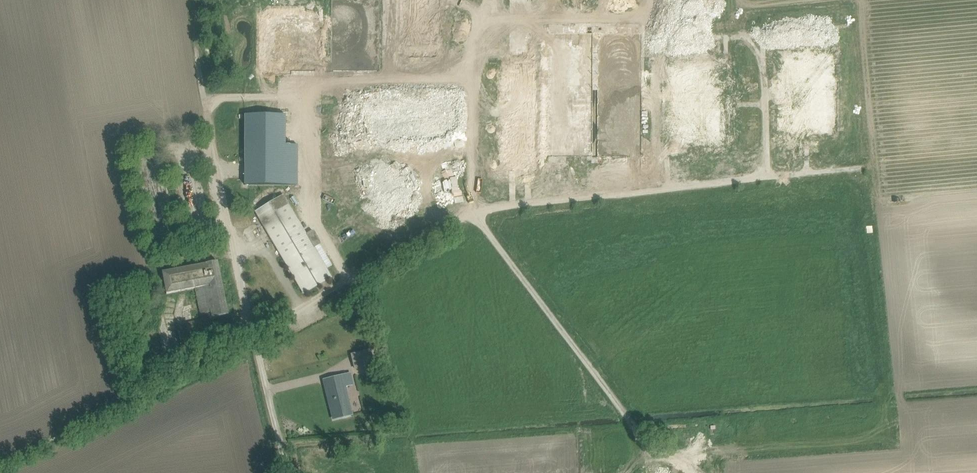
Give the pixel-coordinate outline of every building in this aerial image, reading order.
[(333,70),(383,70),(382,0),(332,0),(333,70)] [(407,50),(441,51),(441,0),(407,0),(407,50)] [(318,15),(266,15),(266,70),(318,70),(318,15)] [(730,145),(728,55),(694,55),(694,59),(666,59),(666,90),(645,91),(643,30),(616,30),(616,31),(550,33),(550,48),(574,47),(574,55),(581,50),(594,49),(598,54),(599,61),(599,60),(603,65),(605,65),(594,74),(616,74),(617,139),(616,137),(616,156),(644,155),(643,102),(665,102),(666,147),(730,145)] [(777,79),(777,132),(834,132),(834,112),(832,112),(832,84),(837,84),(837,49),(777,49),(777,79)] [(505,51),(505,171),(539,171),(538,50),(505,51)] [(285,114),(245,115),(245,185),(285,185),(285,114)] [(407,114),(406,181),(440,181),(441,114),(407,114)] [(316,230),(308,234),(288,194),(259,209),(302,295),(335,279),(329,267),(333,265),(316,230)] [(209,318),(213,317),(228,314),(218,261),(162,272),(167,294),(196,288),(202,320),(177,325),(181,345),(199,341),(213,338),(209,318)] [(361,351),(361,352),(365,367),(375,365),(372,350),(371,349),(361,351)] [(350,374),(325,380),(334,419),(352,414),(345,387),(353,385),(350,374)]
